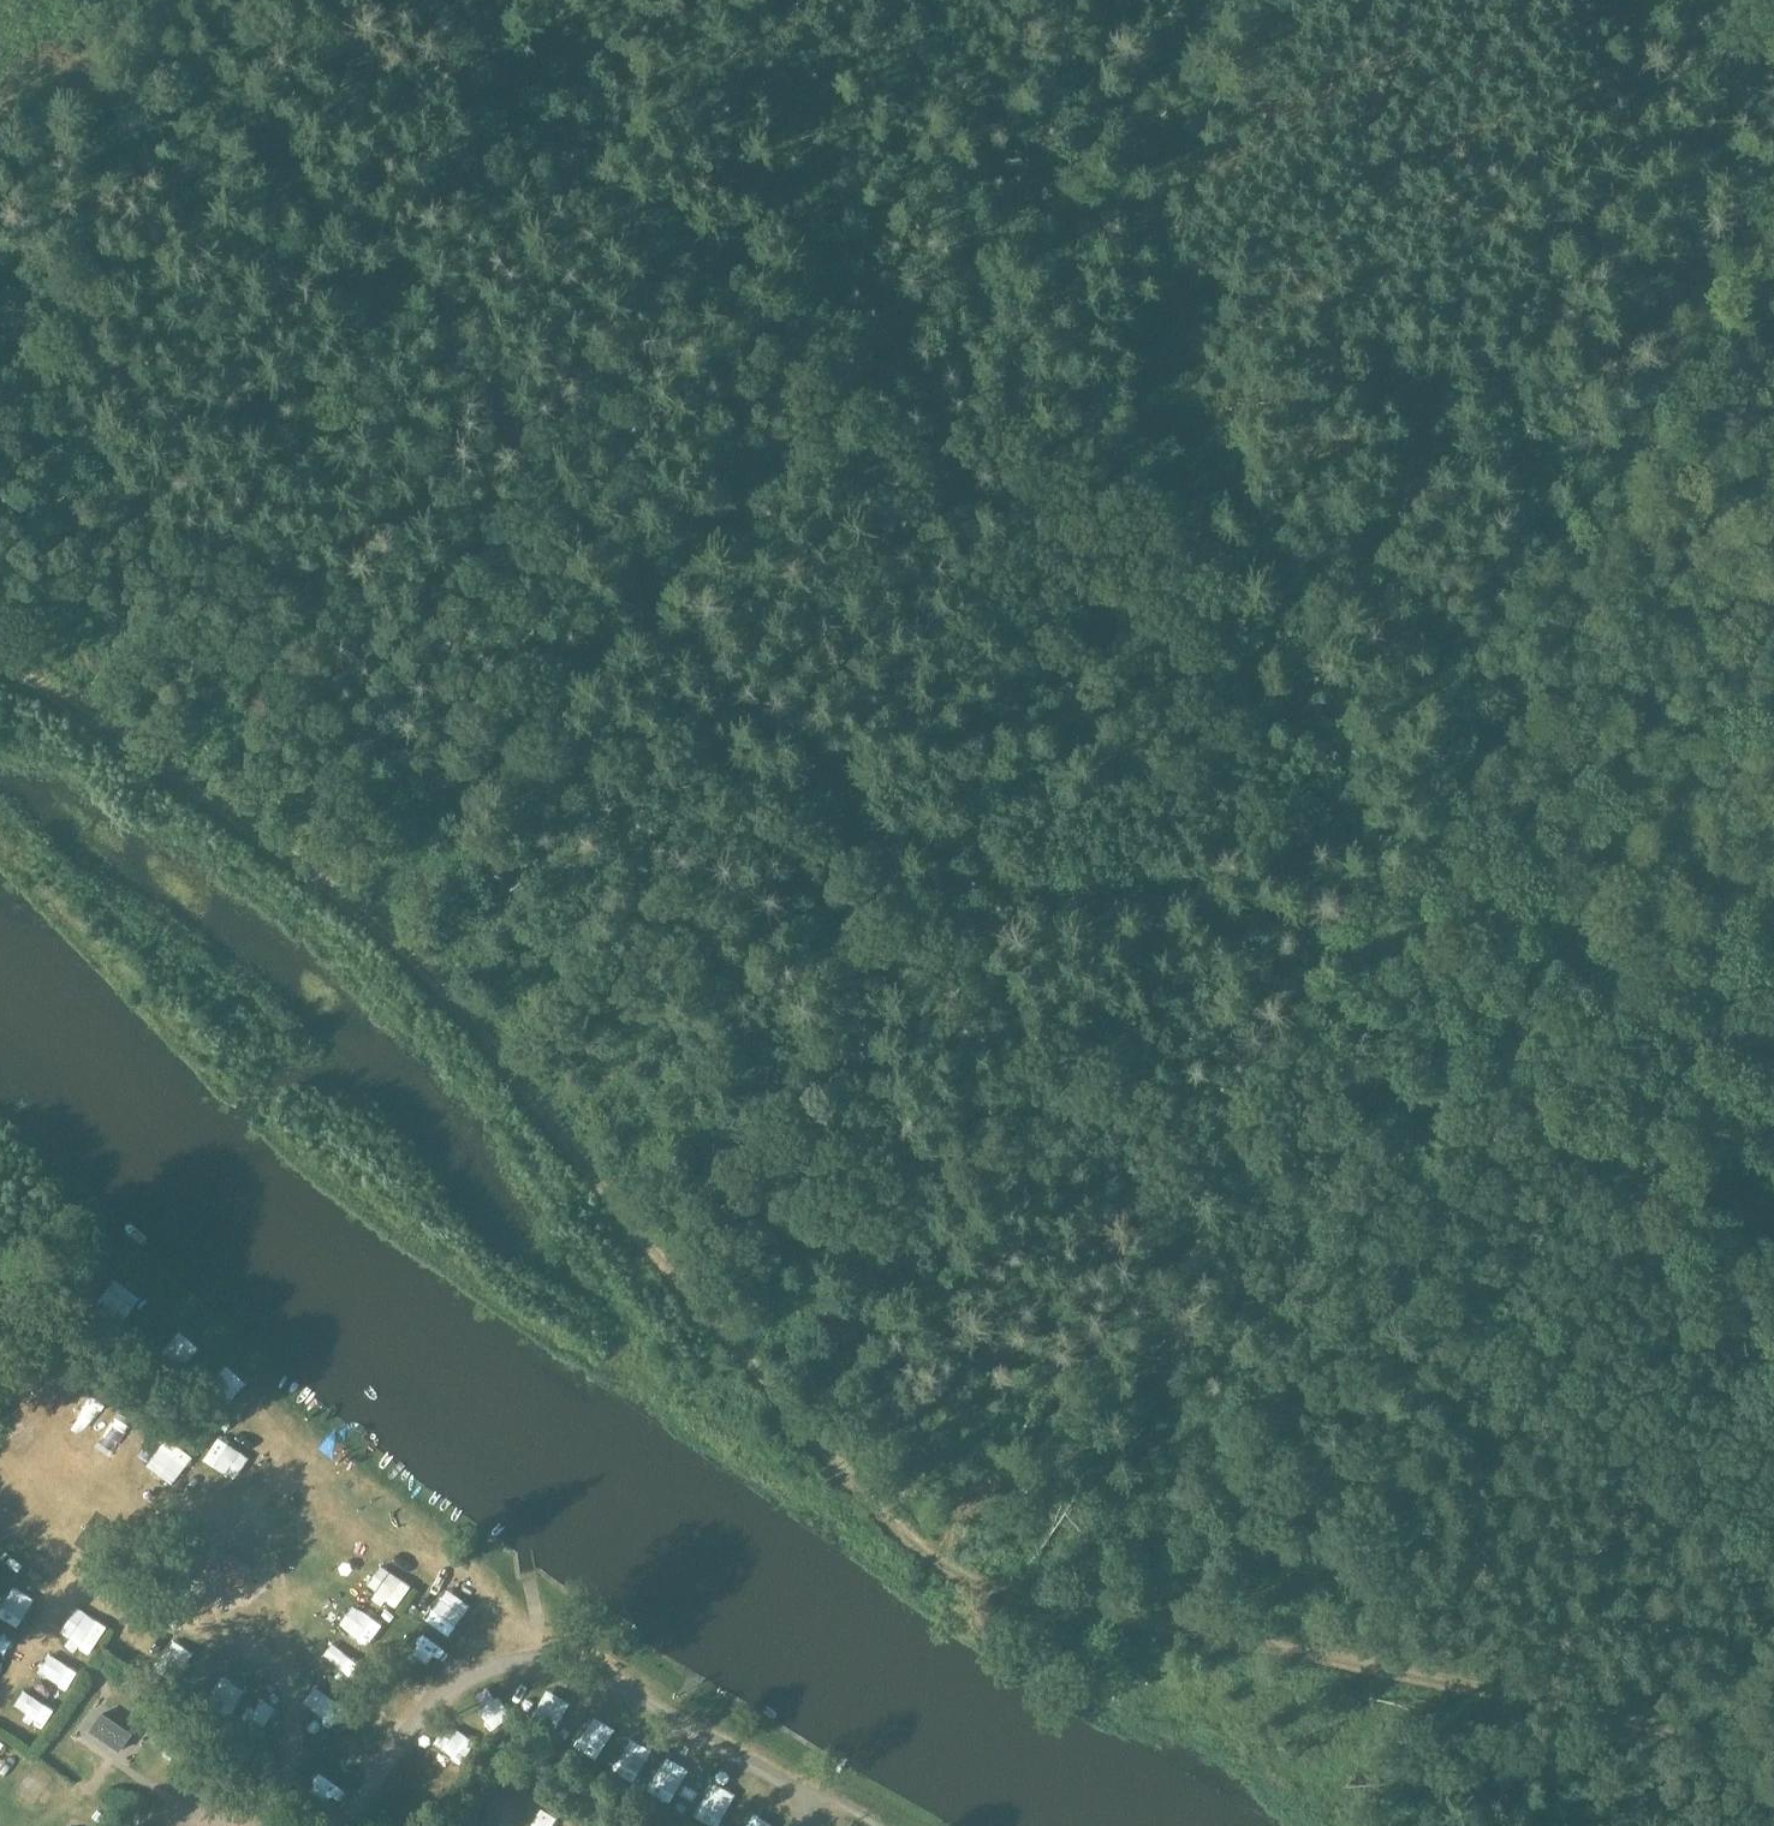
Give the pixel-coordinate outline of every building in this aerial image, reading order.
[(222,1440),(205,1462),(227,1478),(244,1456),(222,1440)] [(396,1599),(411,1581),(389,1564),(374,1582),(396,1599)] [(20,1634),(26,1622),(1,1609),(0,1611),(0,1624),(20,1634)] [(95,1736),(144,1767),(157,1747),(107,1716),(95,1736)] [(523,1825),(552,1825),(556,1819),(532,1808),(523,1825)]
